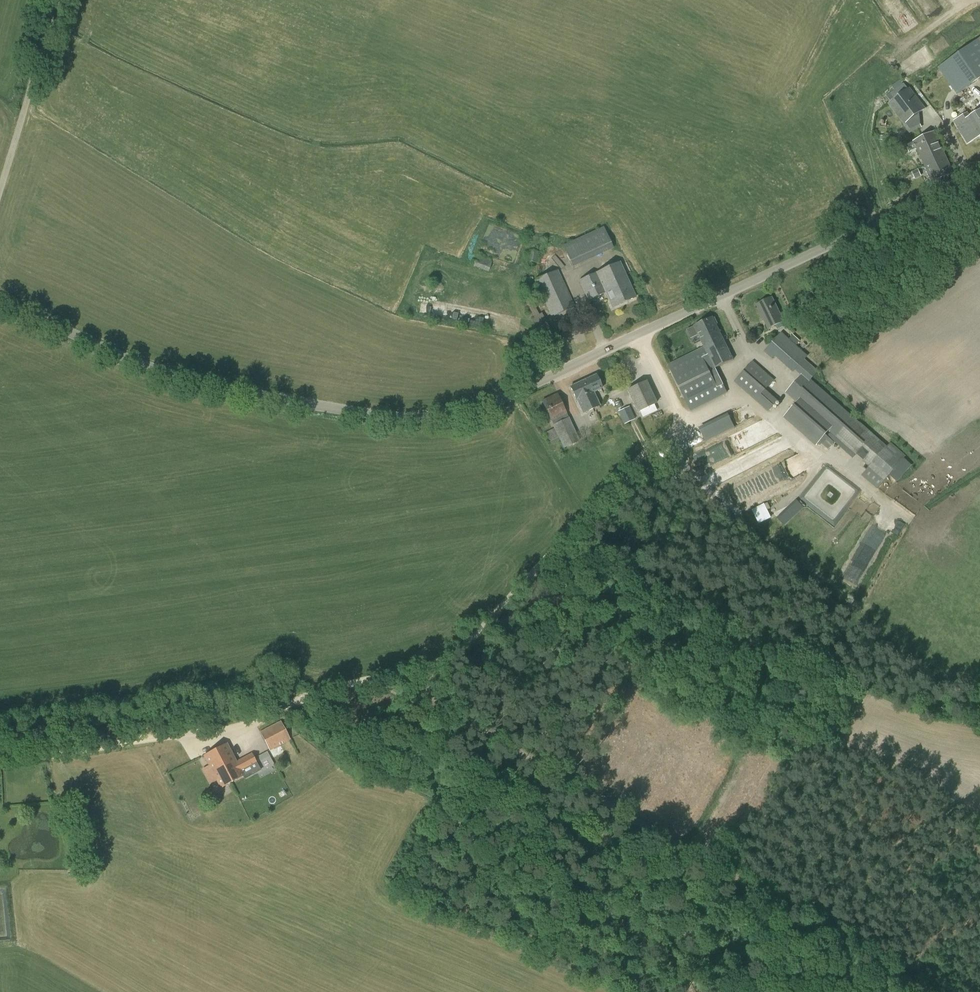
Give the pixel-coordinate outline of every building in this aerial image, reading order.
[(938,69),(957,96),(979,79),(979,40),(938,69)] [(903,60),(899,65),(894,60),(889,65),(902,78),(912,69),(903,60)] [(882,109),(894,124),(900,120),(904,125),(906,128),(911,124),(909,122),(926,108),(910,88),(908,89),(903,83),(892,92),(896,98),(882,109)] [(970,118),(969,118),(979,135),(979,136),(979,112),(970,118)] [(969,118),(970,118),(967,114),(954,121),(966,143),(979,135),(969,118)] [(909,128),(912,138),(923,135),(921,126),(909,128)] [(910,153),(917,150),(921,159),(925,167),(942,159),(943,161),(947,159),(942,149),(934,132),(913,142),(914,143),(907,146),(910,153)] [(954,173),(947,159),(943,161),(942,159),(925,167),(933,183),(954,173)] [(563,246),(573,267),(613,249),(604,227),(563,246)] [(528,262),(537,263),(538,252),(529,251),(528,262)] [(492,262),(477,257),(473,267),(488,273),(492,262)] [(620,262),(579,281),(588,301),(605,293),(612,309),(636,298),(620,262)] [(575,307),(558,270),(534,281),(551,318),(575,307)] [(772,298),(757,305),(768,329),(783,321),(772,298)] [(542,314),(539,315),(531,299),(523,303),(541,337),(551,332),(542,314)] [(668,365),(691,412),(728,393),(716,368),(733,360),(713,317),(694,326),(704,347),(668,365)] [(795,371),(801,376),(786,392),(798,403),(785,418),(816,447),(830,432),(870,467),(873,464),(887,477),(906,457),(890,442),(887,447),(811,381),(819,372),(807,361),(809,358),(808,358),(809,357),(797,345),(801,341),(793,334),(789,339),(781,332),(764,352),(772,360),(775,357),(793,373),(795,371)] [(734,382),(768,413),(778,401),(766,390),(774,381),(753,362),(734,382)] [(596,375),(583,381),(587,391),(583,393),(587,403),(590,402),(594,409),(600,406),(594,393),(594,392),(602,389),(596,375)] [(587,391),(583,381),(570,387),(582,414),(594,409),(590,402),(587,403),(583,393),(587,391)] [(627,391),(637,413),(656,404),(646,382),(627,391)] [(541,401),(554,429),(545,433),(550,444),(559,440),(563,449),(579,441),(557,394),(541,401)] [(635,420),(629,406),(618,411),(624,424),(635,420)] [(719,408),(707,411),(709,417),(721,414),(719,408)] [(699,428),(706,442),(735,428),(728,414),(699,428)] [(785,526),(804,507),(797,500),(778,519),(785,526)] [(769,502),(752,509),(755,515),(771,508),(769,502)] [(280,721),(259,732),(269,751),(290,740),(280,721)] [(227,744),(203,756),(220,789),(244,776),(241,771),(257,763),(252,753),(236,761),(227,744)]
